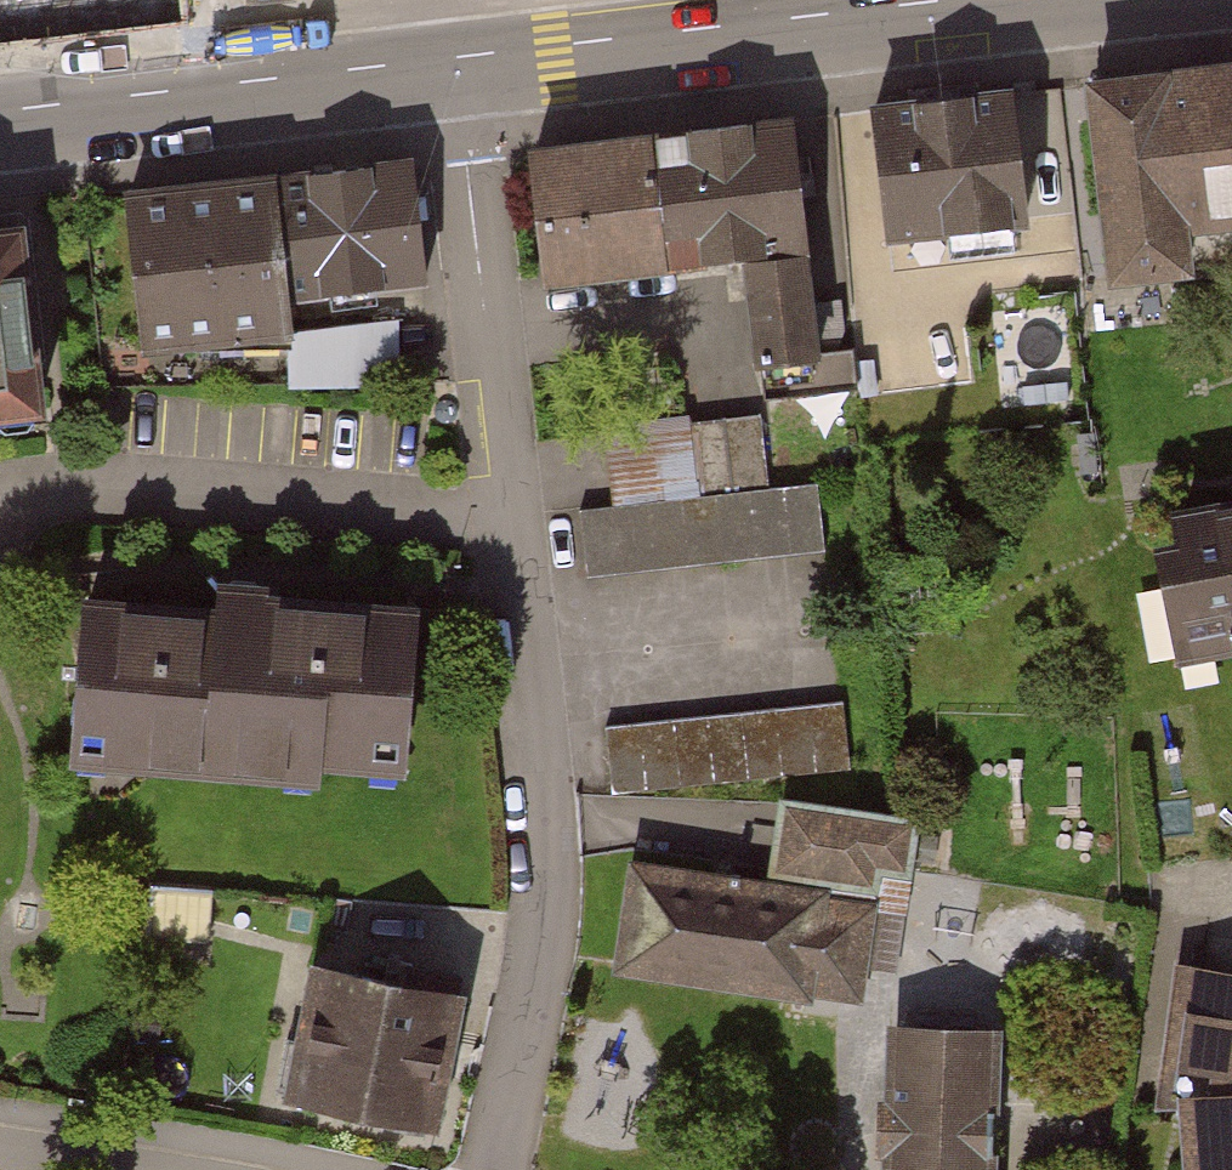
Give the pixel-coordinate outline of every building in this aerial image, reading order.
[(24,37),(20,0),(0,0),(0,39),(24,37)] [(57,29),(194,11),(192,0),(53,0),(57,29)] [(237,11),(350,0),(236,0),(237,11)] [(1079,102),(1106,307),(1190,296),(1185,254),(1231,248),(1231,82),(1079,102)] [(1017,109),(862,126),(875,243),(1030,226),(1017,109)] [(797,137),(512,169),(527,303),(726,281),(737,379),(823,369),(797,137)] [(410,167),(112,202),(129,351),(427,316),(410,167)] [(51,406),(29,208),(0,211),(0,412),(51,406)] [(815,492),(580,515),(586,571),(821,551),(815,492)] [(1134,528),(1142,655),(1231,643),(1231,511),(1134,528)] [(409,626),(79,603),(67,764),(397,787),(409,626)] [(839,707),(605,729),(609,793),(843,772),(839,707)] [(840,914),(625,878),(607,987),(822,1023),(840,914)] [(217,895),(149,890),(144,961),(211,966),(217,895)] [(465,986),(303,955),(277,1090),(438,1121),(465,986)] [(1159,1169),(1231,1169),(1231,976),(1177,967),(1153,1092),(1159,1169)] [(874,1169),(982,1169),(987,1040),(879,1035),(874,1169)]
